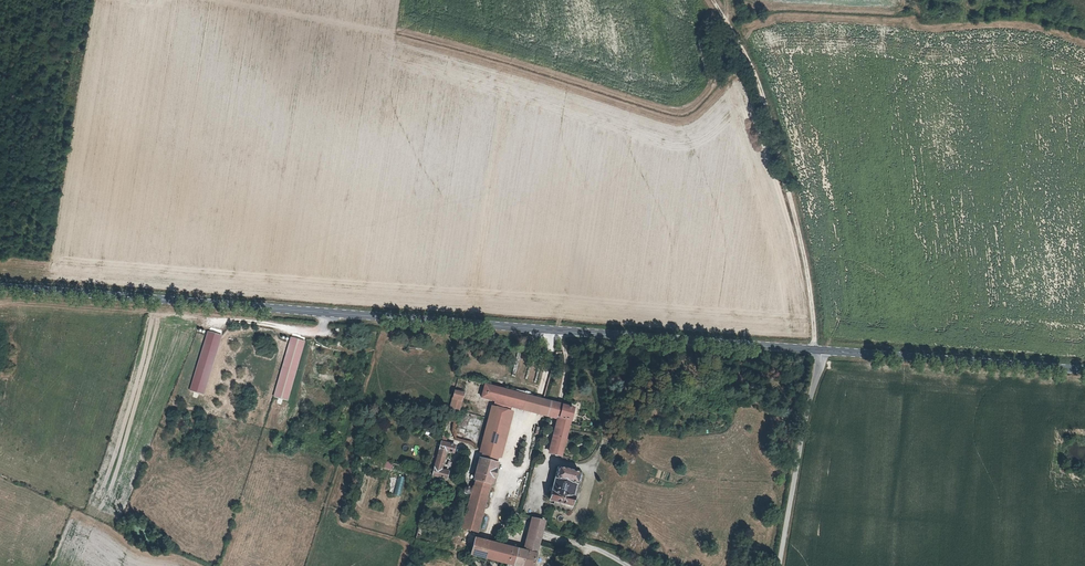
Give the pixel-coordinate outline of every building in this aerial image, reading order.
[(227,322),(208,382),(220,386),(239,326),(227,322)] [(206,331),(189,391),(204,395),(221,335),(206,331)] [(280,335),(262,395),(275,398),(293,339),(280,335)] [(481,397),(495,401),(499,387),(485,383),(481,397)] [(499,387),(495,401),(510,405),(530,411),(534,398),(499,387)] [(463,391),(453,388),(447,409),(457,412),(463,391)] [(530,411),(539,413),(542,400),(534,398),(530,411)] [(542,400),(539,413),(546,415),(550,402),(542,400)] [(495,401),(480,452),(495,456),(510,405),(495,401)] [(547,416),(550,417),(555,403),(550,402),(546,415),(547,416)] [(550,417),(559,419),(562,406),(555,403),(550,417)] [(550,449),(561,452),(565,454),(567,450),(561,448),(563,444),(568,446),(571,436),(566,435),(574,409),(562,406),(559,419),(550,449)] [(445,470),(439,468),(445,449),(451,450),(453,444),(438,439),(429,473),(443,476),(445,470)] [(559,458),(561,452),(550,449),(549,455),(559,458)] [(478,458),(472,479),(485,483),(487,484),(493,463),(478,458)] [(391,470),(393,464),(385,460),(382,467),(391,470)] [(569,517),(581,478),(556,470),(544,509),(569,517)] [(398,476),(393,495),(400,497),(405,477),(398,476)] [(470,486),(483,490),(485,483),(472,479),(470,486)] [(468,542),(483,490),(470,486),(457,528),(455,528),(452,537),(448,551),(475,559),(480,545),(468,542)] [(527,526),(525,532),(536,535),(538,530),(540,524),(528,521),(527,526)] [(536,535),(525,532),(517,557),(500,552),(496,565),(500,565),(527,565),(536,535)] [(475,559),(496,565),(500,552),(489,548),(480,545),(475,559)]
